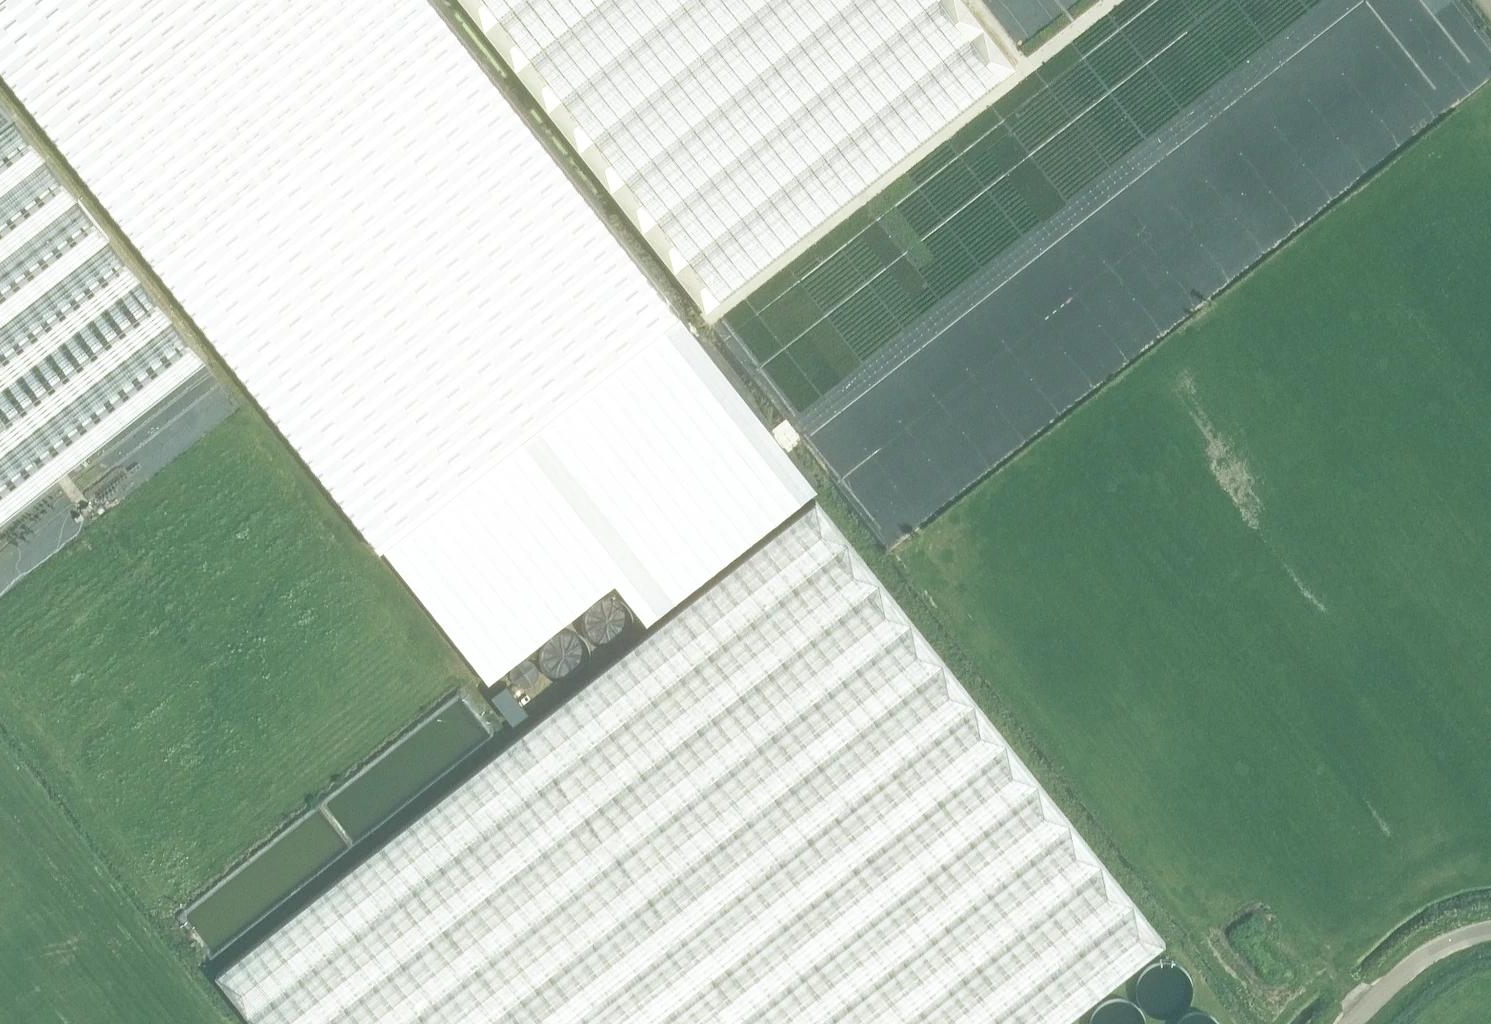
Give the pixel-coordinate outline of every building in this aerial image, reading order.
[(205,325),(259,394),(381,549),(383,548),(679,314),(622,241),(502,90),(431,0),(0,0),(0,65),(205,325)] [(706,309),(1016,65),(965,0),(463,0),(706,309)] [(72,462),(204,357),(0,98),(0,519),(72,462)] [(1164,943),(814,500),(214,975),(253,1023),(1062,1023),(1164,943)] [(506,682),(492,694),(514,722),(529,711),(506,682)] [(1189,989),(1189,988),(1188,983),(1187,978),(1185,975),(1182,970),(1178,966),(1174,964),(1168,962),(1164,961),(1159,961),(1153,963),(1148,965),(1143,969),(1139,974),(1137,978),(1135,987),(1136,992),(1137,997),(1139,1002),(1143,1006),(1146,1009),(1152,1012),(1157,1014),(1162,1015),(1167,1014),(1172,1012),(1178,1009),(1181,1006),(1185,1002),(1187,997),(1189,989)] [(1143,1021),(1143,1016),(1141,1012),(1139,1008),(1136,1004),(1132,1001),(1128,999),(1123,997),(1119,997),(1115,997),(1110,999),(1106,1001),(1103,1004),(1100,1007),(1097,1012),(1096,1016),(1095,1021),(1096,1023),(1143,1023),(1143,1022),(1143,1021)]
